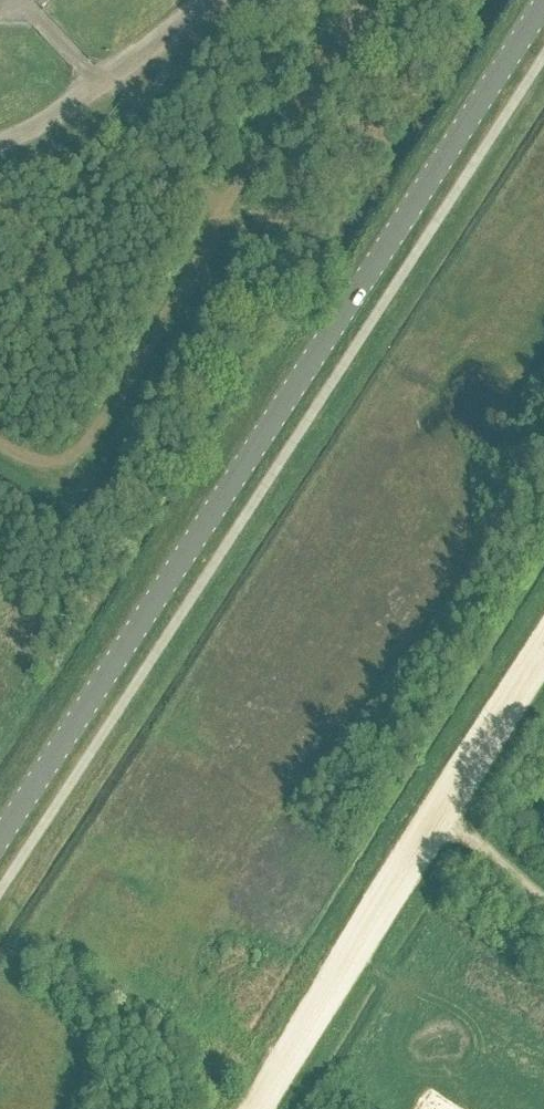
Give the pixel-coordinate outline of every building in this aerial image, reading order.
[(160,89),(169,80),(163,74),(154,83),(160,89)]
